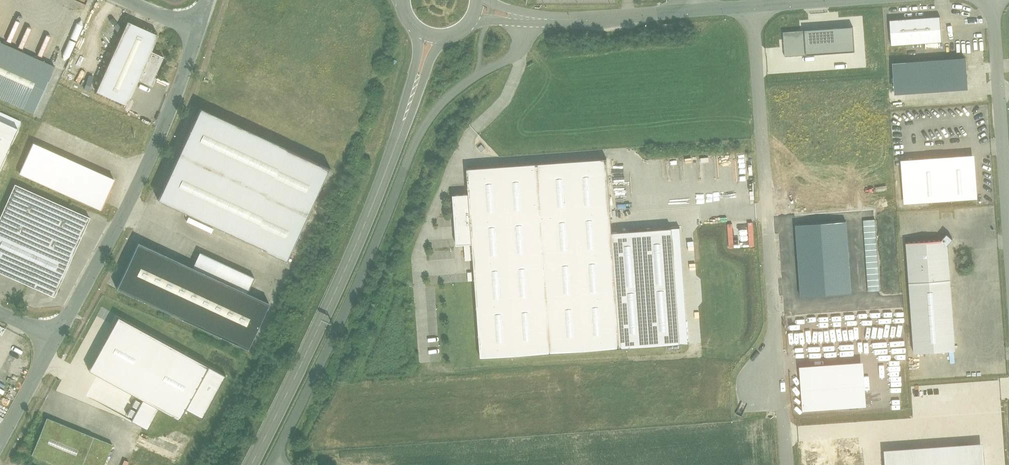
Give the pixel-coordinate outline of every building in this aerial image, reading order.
[(939,13),(889,17),(891,45),(941,41),(939,13)] [(125,20),(95,89),(123,102),(134,77),(148,83),(161,54),(149,49),(156,33),(125,20)] [(784,56),(854,51),(852,22),(803,26),(803,28),(782,29),(784,56)] [(33,113),(54,66),(0,42),(0,99),(33,113)] [(967,84),(965,54),(892,59),(894,88),(967,84)] [(158,200),(289,260),(328,174),(197,115),(158,200)] [(16,132),(0,124),(0,168),(16,132)] [(33,146),(19,176),(100,212),(114,181),(33,146)] [(974,152),(900,157),(904,201),(977,196),(974,152)] [(604,155),(465,165),(467,191),(452,192),(455,240),(470,239),(478,354),(618,344),(610,229),(604,155)] [(0,217),(0,272),(54,296),(89,218),(15,185),(0,217)] [(851,293),(846,221),(796,225),(801,297),(851,293)] [(610,229),(618,344),(679,340),(671,224),(610,229)] [(941,236),(906,239),(913,350),(954,347),(947,241),(951,235),(946,230),(941,236)] [(122,287),(250,348),(270,305),(142,244),(122,287)] [(116,314),(87,367),(178,417),(183,407),(201,418),(225,374),(116,314)] [(862,359),(799,363),(802,409),(865,404),(862,359)] [(51,420),(36,456),(59,464),(109,464),(117,446),(51,420)] [(883,447),(884,464),(984,464),(982,440),(883,447)]
